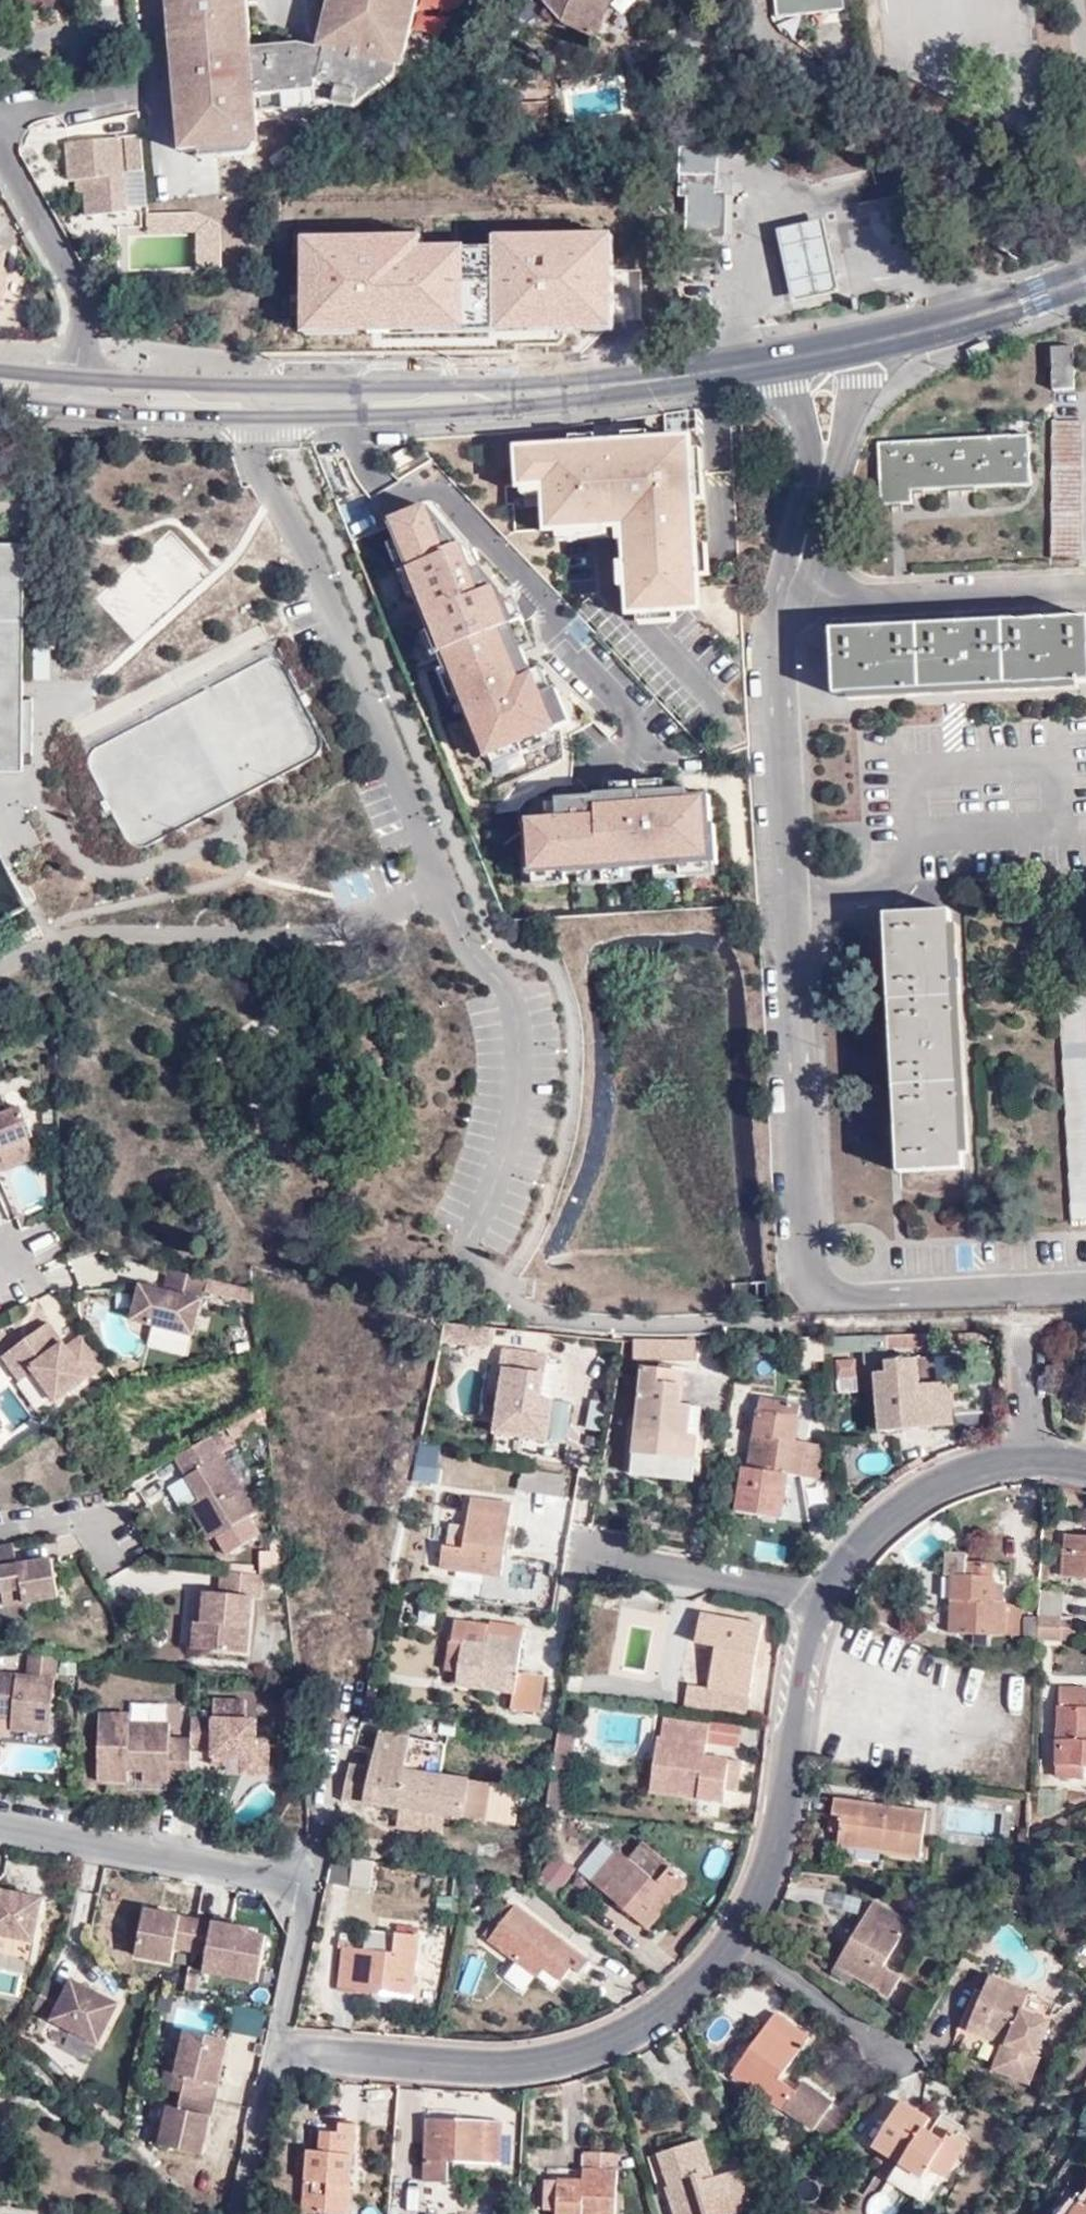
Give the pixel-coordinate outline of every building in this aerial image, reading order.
[(283,96),(320,94),(338,99),(336,108),(356,113),(396,80),(397,72),(398,69),(403,70),(419,0),(331,0),(319,51),(299,47),(252,51),(248,0),(169,0),(182,152),(202,150),(216,149),(217,158),(242,155),(248,155),(252,153),(255,150),(256,148),(253,126),(259,126),(259,122),(257,97),(283,96)] [(544,3),(561,23),(596,40),(610,0),(545,0),(544,3)] [(779,18),(847,10),(846,0),(777,0),(779,18)] [(283,96),(282,121),(333,119),(336,108),(338,99),(320,94),(283,96)] [(259,122),(282,121),(283,96),(257,97),(259,122)] [(123,139),(68,144),(67,144),(70,182),(76,182),(84,181),(85,193),(87,216),(130,213),(123,139)] [(719,145),(679,149),(679,175),(718,175),(719,145)] [(216,149),(202,150),(202,159),(217,158),(216,149)] [(718,175),(679,175),(678,194),(686,195),(686,234),(711,235),(711,238),(727,238),(727,193),(718,193),(718,175)] [(84,181),(76,182),(78,194),(85,193),(84,181)] [(823,221),(779,230),(787,270),(793,301),(837,292),(831,260),(823,221)] [(421,230),(297,232),(298,334),(376,333),(565,331),(612,331),(611,231),(491,233),(491,246),(461,246),(461,239),(421,240),(421,230)] [(1073,345),(1052,346),(1054,391),(1075,389),(1073,345)] [(1081,419),(1052,419),(1049,558),(1080,559),(1081,419)] [(1028,438),(878,444),(880,507),(912,506),(912,490),(1031,485),(1028,438)] [(523,484),(547,483),(550,529),(629,524),(630,541),(629,541),(632,589),(653,612),(675,610),(682,603),(688,609),(700,609),(689,440),(598,445),(521,450),(523,484)] [(465,549),(437,516),(432,520),(428,524),(419,513),(391,525),(409,569),(406,570),(442,657),(512,625),(515,624),(502,592),(483,570),(475,573),(465,549)] [(26,543),(0,543),(0,772),(23,773),(23,753),(33,752),(33,700),(24,700),(26,543)] [(831,631),(835,695),(878,693),(963,689),(1046,685),(1085,683),(1085,617),(831,631)] [(444,662),(446,662),(485,759),(571,723),(557,690),(542,696),(526,658),(512,664),(511,660),(509,657),(523,651),(512,625),(442,657),(444,662)] [(32,648),(32,680),(48,680),(48,648),(32,648)] [(238,789),(323,755),(285,659),(275,659),(190,693),(207,735),(204,778),(173,776),(172,777),(165,761),(167,732),(167,731),(140,729),(87,751),(123,842),(139,843),(166,832),(167,817),(186,818),(187,795),(201,789),(205,801),(236,788),(238,789)] [(526,822),(529,875),(567,872),(567,874),(718,864),(715,825),(713,825),(710,795),(678,798),(677,791),(636,794),(618,795),(617,793),(596,795),(596,797),(558,799),(560,819),(526,822)] [(950,913),(886,916),(899,1174),(963,1171),(960,1117),(956,1038),(952,955),(950,913)] [(1085,1220),(1085,996),(1058,997),(1070,1221),(1085,1220)] [(42,1135),(31,1105),(17,1110),(11,1093),(0,1097),(0,1152),(42,1135)] [(166,1287),(143,1281),(134,1317),(156,1323),(194,1332),(196,1333),(211,1275),(172,1266),(166,1287)] [(53,1317),(6,1352),(24,1377),(37,1367),(61,1397),(111,1359),(88,1328),(71,1341),(70,1340),(68,1338),(53,1317)] [(151,1342),(189,1352),(194,1332),(156,1323),(151,1342)] [(445,1324),(442,1343),(492,1348),(494,1329),(445,1324)] [(247,1325),(228,1328),(232,1351),(250,1348),(247,1325)] [(885,1348),(927,1346),(926,1334),(884,1336),(885,1348)] [(693,1361),(693,1344),(678,1344),(655,1345),(648,1344),(631,1344),(631,1362),(671,1362),(693,1361)] [(450,1352),(442,1391),(459,1394),(466,1355),(450,1352)] [(558,1366),(499,1356),(498,1370),(503,1370),(493,1434),(514,1437),(515,1430),(547,1435),(544,1461),(563,1464),(566,1444),(563,1444),(569,1404),(552,1401),(558,1366)] [(838,1384),(860,1381),(856,1357),(835,1359),(838,1384)] [(877,1397),(880,1432),(950,1426),(947,1382),(930,1384),(930,1393),(914,1395),(912,1372),(916,1371),(915,1358),(886,1361),(887,1372),(875,1373),(877,1397)] [(912,1372),(914,1395),(930,1393),(930,1384),(927,1358),(915,1358),(916,1371),(912,1372)] [(678,1406),(681,1369),(657,1366),(657,1371),(640,1369),(629,1474),(691,1480),(698,1408),(678,1406)] [(864,1374),(867,1398),(877,1397),(875,1373),(864,1374)] [(771,1412),(759,1411),(751,1467),(742,1466),(736,1513),(782,1520),(788,1474),(820,1480),(824,1447),(796,1441),(801,1408),(773,1403),(771,1412)] [(212,1434),(175,1456),(201,1499),(190,1505),(210,1538),(257,1512),(212,1434)] [(413,1481),(436,1486),(440,1467),(426,1465),(430,1443),(421,1442),(413,1481)] [(516,1467),(513,1489),(560,1497),(563,1475),(516,1467)] [(462,1547),(443,1544),(440,1566),(500,1577),(514,1503),(472,1496),(462,1547)] [(1062,1576),(1085,1578),(1085,1535),(1066,1533),(1062,1576)] [(20,1537),(0,1540),(0,1589),(8,1587),(28,1584),(30,1598),(65,1592),(58,1552),(24,1558),(20,1537)] [(974,1643),(990,1644),(991,1634),(1004,1634),(1005,1604),(1004,1604),(1004,1602),(994,1602),(995,1564),(967,1564),(967,1555),(945,1554),(945,1576),(951,1576),(950,1633),(974,1634),(974,1643)] [(265,1570),(223,1567),(221,1588),(207,1587),(203,1619),(195,1618),(193,1644),(250,1650),(255,1591),(263,1592),(265,1570)] [(28,1584),(8,1587),(10,1602),(30,1598),(28,1584)] [(994,1602),(1004,1602),(1004,1585),(995,1585),(994,1602)] [(207,1587),(196,1586),(193,1619),(195,1618),(203,1619),(207,1587)] [(1064,1591),(1039,1591),(1038,1611),(1037,1617),(1037,1628),(1059,1629),(1069,1629),(1069,1620),(1063,1619),(1064,1591)] [(1004,1634),(1019,1635),(1020,1604),(1005,1604),(1004,1634)] [(708,1689),(749,1697),(754,1667),(759,1642),(762,1625),(701,1614),(696,1644),(715,1647),(708,1689)] [(1037,1628),(1037,1617),(1023,1617),(1022,1640),(1037,1640),(1037,1638),(1037,1628)] [(490,1627),(489,1627),(453,1622),(446,1672),(457,1674),(456,1685),(513,1693),(510,1711),(539,1714),(544,1678),(518,1673),(522,1641),(489,1637),(490,1627)] [(490,1623),(489,1627),(490,1627),(489,1637),(522,1641),(524,1629),(490,1623)] [(1037,1638),(1059,1639),(1059,1629),(1037,1628),(1037,1638)] [(1074,1640),(1074,1629),(1069,1629),(1059,1629),(1059,1639),(1074,1640)] [(759,1642),(754,1667),(762,1668),(766,1643),(759,1642)] [(53,1728),(58,1673),(60,1652),(31,1649),(29,1671),(0,1667),(0,1731),(13,1732),(14,1725),(53,1728)] [(745,1717),(749,1697),(708,1689),(689,1685),(684,1709),(745,1717)] [(1058,1740),(1061,1739),(1061,1764),(1057,1764),(1057,1776),(1082,1776),(1083,1765),(1085,1765),(1085,1688),(1060,1687),(1058,1740)] [(216,1750),(216,1753),(245,1754),(245,1770),(273,1771),(274,1733),(260,1733),(260,1716),(250,1715),(250,1695),(217,1695),(217,1714),(195,1713),(195,1735),(194,1749),(216,1750)] [(134,1709),(103,1708),(101,1777),(133,1778),(133,1767),(147,1767),(147,1778),(172,1779),(173,1767),(194,1768),(194,1749),(195,1735),(173,1734),(174,1718),(134,1718),(134,1709)] [(709,1725),(663,1719),(661,1738),(658,1738),(650,1791),(724,1802),(726,1792),(737,1793),(741,1761),(726,1760),(726,1763),(704,1760),(709,1725)] [(558,1728),(554,1751),(571,1754),(575,1730),(558,1728)] [(381,1732),(376,1769),(354,1766),(349,1800),(399,1807),(404,1770),(420,1773),(442,1776),(447,1741),(381,1732)] [(194,1768),(173,1767),(172,1779),(194,1779),(194,1768)] [(404,1770),(399,1807),(407,1809),(440,1813),(450,1815),(485,1820),(491,1783),(442,1776),(420,1773),(404,1770)] [(521,1787),(491,1783),(485,1820),(516,1824),(518,1808),(520,1797),(521,1788),(521,1787)] [(520,1797),(518,1808),(532,1810),(535,1790),(521,1788),(520,1797)] [(920,1857),(926,1813),(834,1800),(830,1832),(839,1833),(837,1845),(920,1857)] [(405,1825),(438,1830),(440,1813),(407,1809),(405,1825)] [(1029,1845),(1029,1834),(1029,1833),(1020,1833),(1020,1847),(1030,1847),(1029,1845)] [(611,1846),(599,1862),(605,1868),(590,1885),(647,1930),(687,1880),(669,1866),(657,1882),(611,1846)] [(533,1881),(554,1896),(574,1869),(553,1854),(533,1881)] [(350,1885),(371,1888),(375,1860),(355,1857),(350,1885)] [(605,1868),(599,1862),(583,1881),(590,1885),(605,1868)] [(34,1940),(43,1897),(0,1888),(0,1934),(34,1940)] [(872,1902),(835,1963),(888,1995),(900,1976),(883,1965),(908,1925),(872,1902)] [(516,1904),(488,1939),(537,1977),(545,1968),(561,1980),(571,1968),(579,1974),(589,1962),(516,1904)] [(255,1926),(149,1907),(139,1955),(176,1961),(179,1947),(210,1952),(206,1971),(262,1980),(270,1934),(254,1931),(255,1926)] [(393,1951),(346,1946),(340,1989),(410,1998),(419,1935),(397,1932),(393,1951)] [(521,1993),(533,1978),(513,1962),(501,1977),(521,1993)] [(1022,2009),(1028,1990),(989,1979),(984,1994),(973,2033),(1009,2044),(1000,2070),(1037,2082),(1045,2055),(1040,2053),(1051,2018),(1022,2009)] [(68,1990),(48,1980),(32,2010),(100,2044),(121,2004),(73,1980),(68,1990)] [(1057,1999),(1028,1990),(1022,2009),(1051,2018),(1057,1999)] [(973,2033),(984,1994),(973,1991),(962,2029),(973,2033)] [(775,2012),(734,2071),(784,2107),(785,2106),(816,2127),(834,2101),(804,2080),(798,2089),(781,2077),(810,2036),(775,2012)] [(231,2037),(188,2028),(183,2051),(177,2073),(166,2070),(162,2086),(184,2091),(181,2104),(169,2104),(159,2143),(204,2154),(231,2037)] [(171,2048),(166,2070),(177,2073),(183,2051),(171,2048)] [(834,2101),(816,2127),(834,2141),(852,2121),(851,2120),(838,2109),(841,2106),(834,2101)] [(902,2101),(873,2146),(923,2177),(929,2167),(945,2177),(967,2141),(950,2130),(941,2145),(922,2132),(930,2118),(902,2101)] [(502,2123),(428,2121),(426,2180),(448,2181),(449,2161),(501,2162),(502,2123)] [(342,2126),(349,2198),(355,2124),(342,2126)] [(349,2198),(342,2126),(327,2134),(324,2152),(310,2151),(305,2211),(331,2213),(347,2213),(349,2198)] [(682,2176),(671,2185),(678,2213),(743,2213),(751,2212),(741,2171),(707,2179),(705,2173),(713,2171),(706,2140),(666,2149),(669,2162),(682,2176)] [(548,2178),(546,2211),(559,2211),(559,2213),(618,2213),(620,2153),(586,2152),(585,2179),(548,2178)] [(1071,2213),(1085,2213),(1085,2200),(1081,2198),(1071,2213)]
